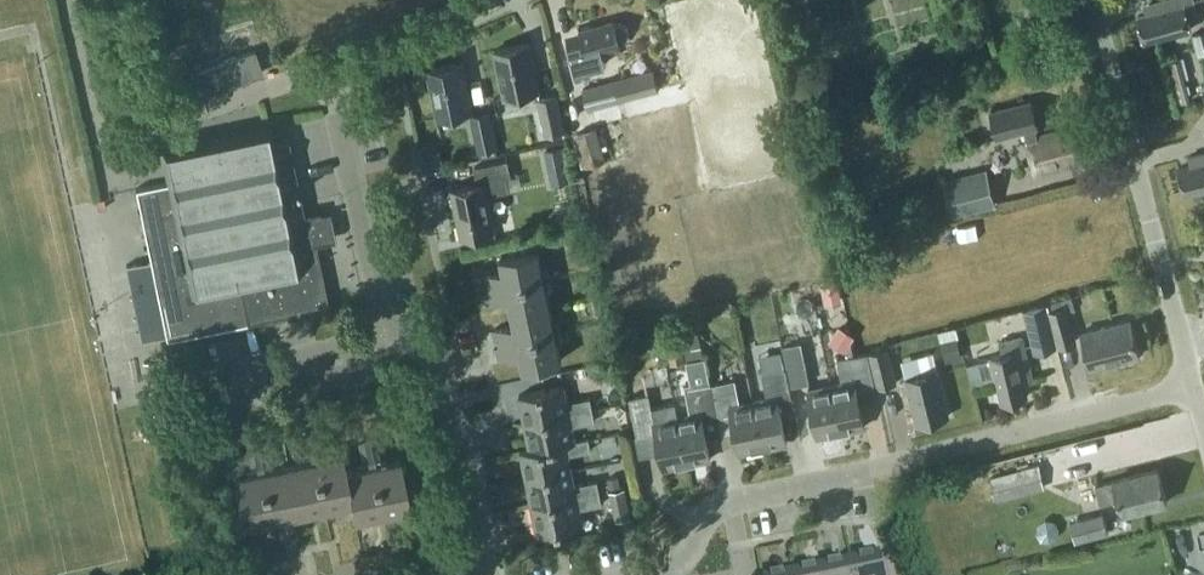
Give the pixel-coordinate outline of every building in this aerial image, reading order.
[(1139,13),(1146,40),(1193,27),(1190,16),(1198,14),(1194,0),(1159,0),(1150,2),(1152,10),(1139,13)] [(620,21),(615,23),(615,20),(597,24),(596,23),(580,28),(583,38),(569,41),(574,59),(587,55),(590,66),(607,62),(604,50),(621,46),(620,42),(625,40),(629,33),(627,25),(620,21)] [(539,90),(529,42),(495,49),(505,97),(539,90)] [(204,67),(196,70),(201,85),(209,82),(212,90),(247,77),(246,77),(262,71),(259,61),(254,48),(238,54),(238,55),(204,67)] [(1180,57),(1168,61),(1179,102),(1191,98),(1180,57)] [(472,109),(462,61),(428,69),(438,116),(472,109)] [(653,69),(583,88),(588,109),(659,89),(653,69)] [(556,93),(538,96),(545,131),(563,128),(556,93)] [(1081,152),(1076,132),(1061,136),(1060,129),(1038,135),(1035,125),(1038,125),(1031,99),(991,110),(998,135),(1025,128),(1028,138),(1027,138),(1036,172),(1071,163),(1070,156),(1081,152)] [(491,108),(472,112),(478,146),(497,142),(491,108)] [(594,128),(576,133),(586,166),(604,160),(594,128)] [(174,179),(136,187),(137,190),(161,311),(166,334),(167,337),(180,335),(196,332),(247,321),(254,320),(329,304),(316,242),(326,240),(320,209),(304,212),(302,199),(289,139),(269,143),(266,129),(168,149),(174,179)] [(552,182),(569,180),(565,143),(548,145),(552,182)] [(1203,187),(1203,151),(1190,155),(1192,163),(1179,166),(1186,192),(1203,187)] [(480,181),(452,187),(463,236),(495,229),(487,194),(509,189),(507,177),(512,175),(508,159),(476,166),(480,181)] [(997,203),(989,175),(947,187),(955,215),(997,203)] [(104,197),(96,199),(97,208),(106,206),(104,197)] [(482,274),(485,288),(546,275),(540,246),(501,255),(504,269),(482,274)] [(509,298),(512,311),(552,302),(546,275),(485,288),(488,302),(509,298)] [(842,302),(838,282),(822,286),(826,305),(842,302)] [(494,327),(497,342),(557,329),(552,302),(512,311),(515,323),(494,327)] [(1074,339),(1065,302),(1050,306),(1059,343),(1074,339)] [(1023,309),(1034,352),(1058,346),(1047,303),(1023,309)] [(1082,330),(1091,366),(1139,353),(1129,318),(1082,330)] [(838,324),(832,334),(848,344),(855,334),(838,324)] [(563,358),(557,329),(497,342),(500,356),(520,352),(523,366),(563,358)] [(686,360),(680,330),(664,333),(671,363),(686,360)] [(957,336),(941,340),(947,361),(963,357),(957,336)] [(1021,336),(1000,341),(1003,352),(991,355),(991,357),(968,363),(973,384),(996,378),(1002,401),(1028,395),(1025,382),(1032,380),(1021,336)] [(801,341),(785,344),(793,382),(810,379),(801,341)] [(897,380),(889,346),(872,350),(880,384),(897,380)] [(833,381),(843,430),(866,425),(861,400),(877,397),(867,350),(839,356),(844,379),(833,381)] [(764,353),(764,366),(784,365),(784,352),(764,353)] [(166,385),(160,357),(144,360),(150,389),(166,385)] [(693,361),(694,378),(710,377),(708,360),(693,361)] [(769,395),(756,398),(765,445),(789,440),(781,403),(795,400),(788,366),(765,371),(769,395)] [(951,411),(939,366),(908,374),(920,419),(951,411)] [(693,410),(680,413),(689,461),(713,456),(705,418),(720,415),(713,382),(712,377),(687,382),(693,410)] [(737,377),(713,382),(720,415),(734,412),(742,450),(765,445),(756,398),(742,401),(737,377)] [(843,430),(833,381),(809,386),(820,435),(843,430)] [(526,421),(594,407),(591,395),(569,400),(566,384),(520,393),(526,421)] [(666,466),(689,461),(680,413),(677,400),(653,405),(650,391),(631,395),(639,434),(658,430),(666,466)] [(621,405),(615,412),(620,416),(626,409),(621,405)] [(566,441),(566,440),(577,438),(574,423),(596,418),(594,407),(526,421),(531,447),(532,448),(566,441)] [(324,505),(351,500),(354,499),(347,468),(344,452),(322,456),(320,450),(322,449),(318,429),(309,431),(324,505)] [(287,463),(297,511),(324,505),(309,431),(300,433),(304,453),(305,452),(307,459),(287,463)] [(590,435),(577,438),(566,440),(566,441),(532,448),(531,447),(521,449),(527,477),(572,468),(569,452),(593,448),(590,435)] [(376,437),(367,439),(382,512),(410,506),(400,457),(379,461),(378,457),(380,456),(376,437)] [(347,468),(354,499),(351,500),(355,517),(382,512),(367,439),(358,440),(362,458),(364,458),(365,464),(347,468)] [(297,511),(287,463),(267,468),(266,461),(268,461),(264,441),(255,443),(270,517),(297,511)] [(244,522),(270,517),(255,443),(246,445),(250,464),(252,463),(253,470),(234,474),(244,522)] [(990,478),(997,500),(1044,486),(1038,464),(990,478)] [(572,468),(527,477),(533,504),(601,489),(598,478),(575,483),(572,468)] [(1167,499),(1159,468),(1096,484),(1101,502),(1119,497),(1123,511),(1167,499)] [(619,475),(607,477),(610,487),(621,485),(619,475)] [(626,487),(611,490),(617,518),(631,515),(626,487)] [(601,489),(533,504),(539,531),(583,522),(579,506),(603,501),(601,489)] [(1108,531),(1103,512),(1070,521),(1075,540),(1108,531)] [(856,574),(887,574),(883,555),(853,561),(856,574)] [(853,561),(824,566),(826,574),(856,574),(853,561)] [(796,574),(826,574),(824,566),(795,572),(796,574)]
